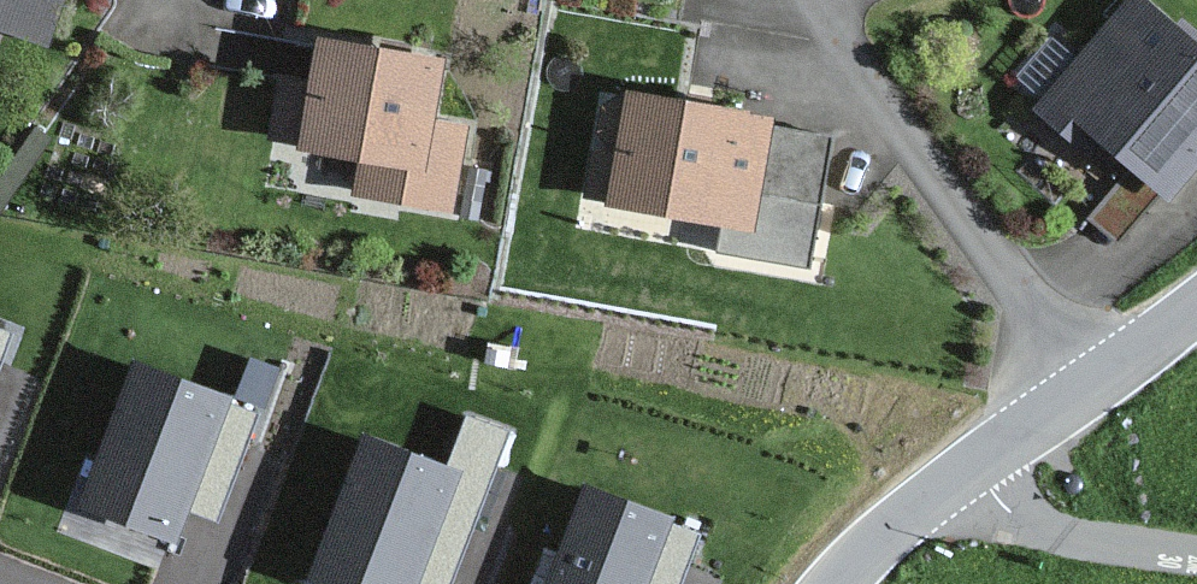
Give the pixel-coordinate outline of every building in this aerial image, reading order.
[(35,46),(53,0),(0,0),(0,32),(35,46)] [(1133,0),(1122,0),(1027,111),(1092,166),(1103,154),(1164,205),(1196,166),(1196,55),(1133,0)] [(436,62),(312,38),(303,86),(277,81),(264,146),(351,163),(344,200),(448,220),(465,129),(425,121),(436,62)] [(765,118),(621,94),(617,114),(597,110),(580,210),(747,238),(753,203),(817,213),(829,146),(762,135),(765,118)] [(0,322),(0,350),(9,325),(0,322)] [(255,410),(135,368),(87,505),(174,536),(185,505),(218,516),(255,410)] [(472,425),(451,478),(368,446),(315,581),(322,583),(415,583),(417,578),(432,583),(441,583),(499,436),(472,425)] [(586,492),(551,583),(672,583),(692,531),(586,492)]
